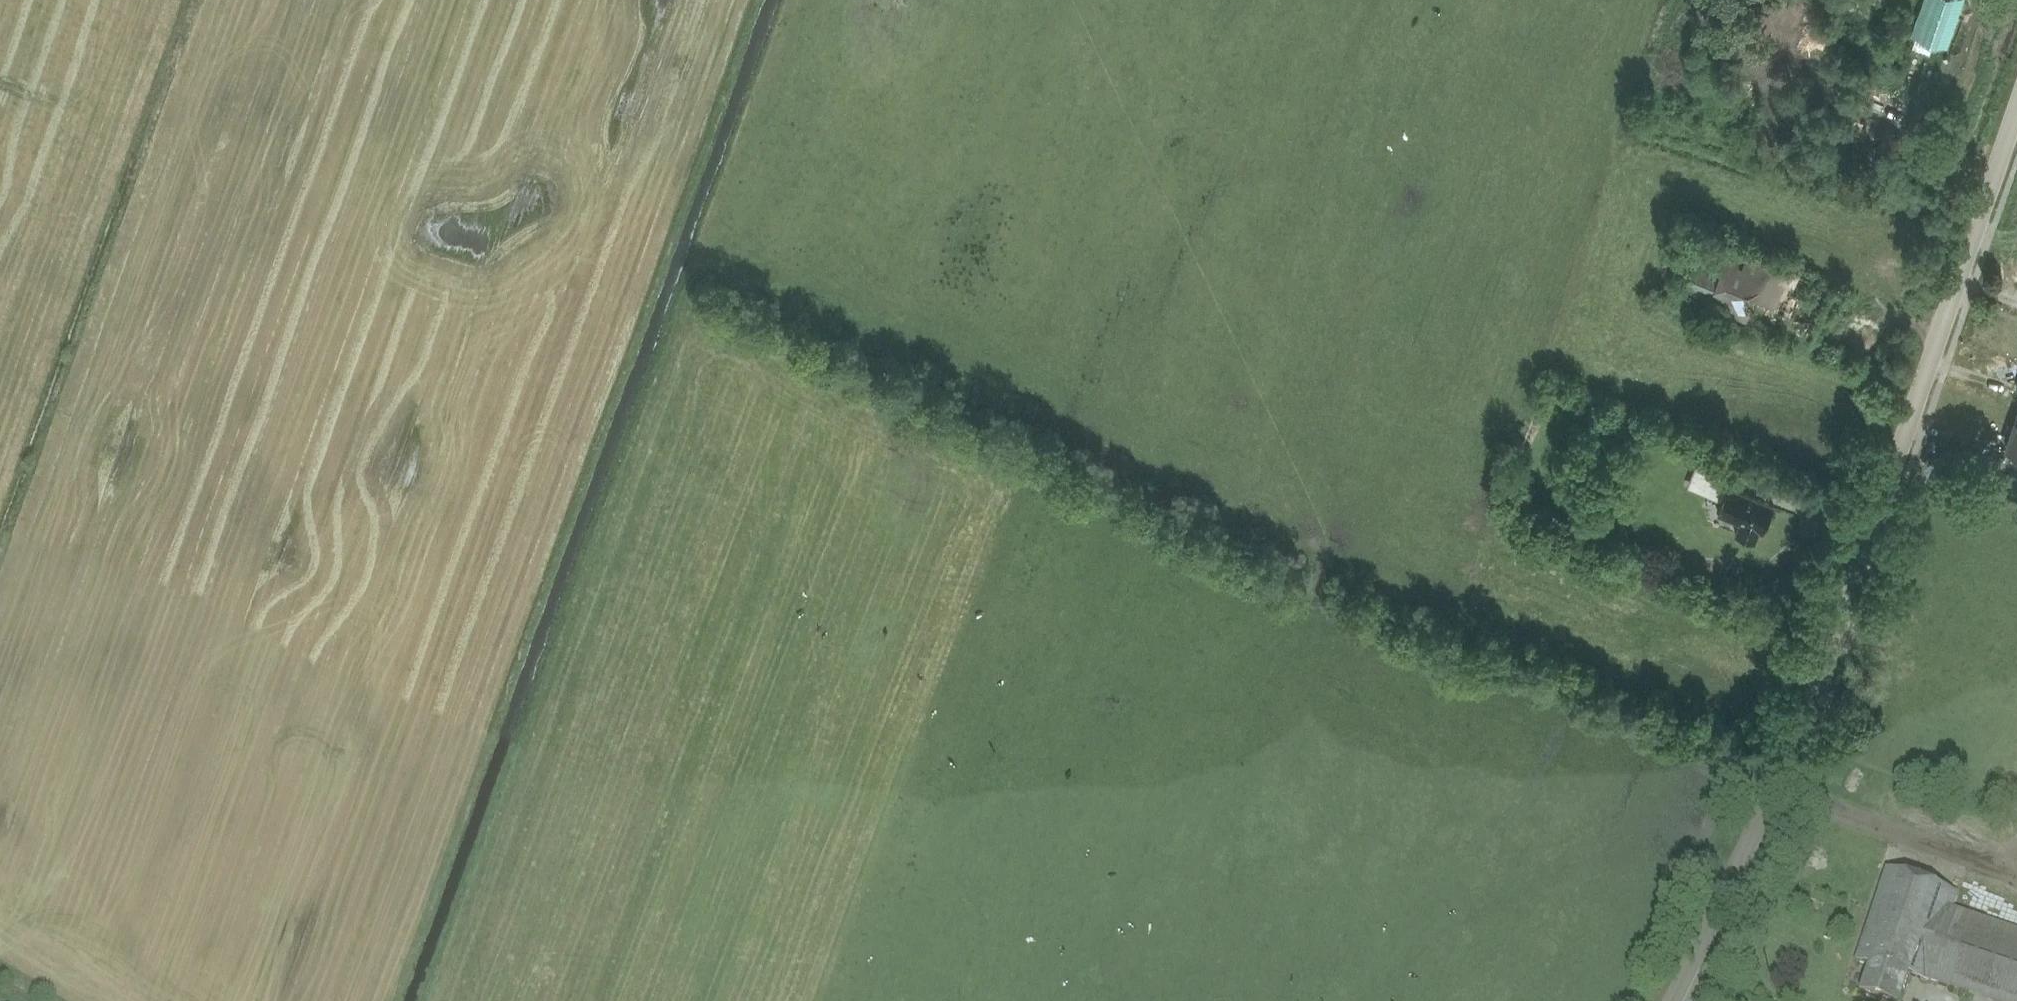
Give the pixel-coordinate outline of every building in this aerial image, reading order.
[(1916,36),(1949,45),(1963,0),(1927,0),(1916,36)] [(1901,140),(1866,129),(1859,152),(1894,163),(1901,140)] [(1690,263),(1679,295),(1817,343),(1838,282),(1730,245),(1720,274),(1690,263)] [(2004,454),(2016,459),(2016,417),(2004,454)] [(1770,511),(1728,490),(1715,515),(1758,537),(1770,511)] [(1927,912),(1937,887),(1884,867),(1849,962),(1867,969),(1855,1000),(1896,1000),(1906,973),(1982,1000),(2016,1000),(2016,945),(1927,912)] [(2016,923),(2016,910),(2013,909),(2009,919),(2016,923)]
